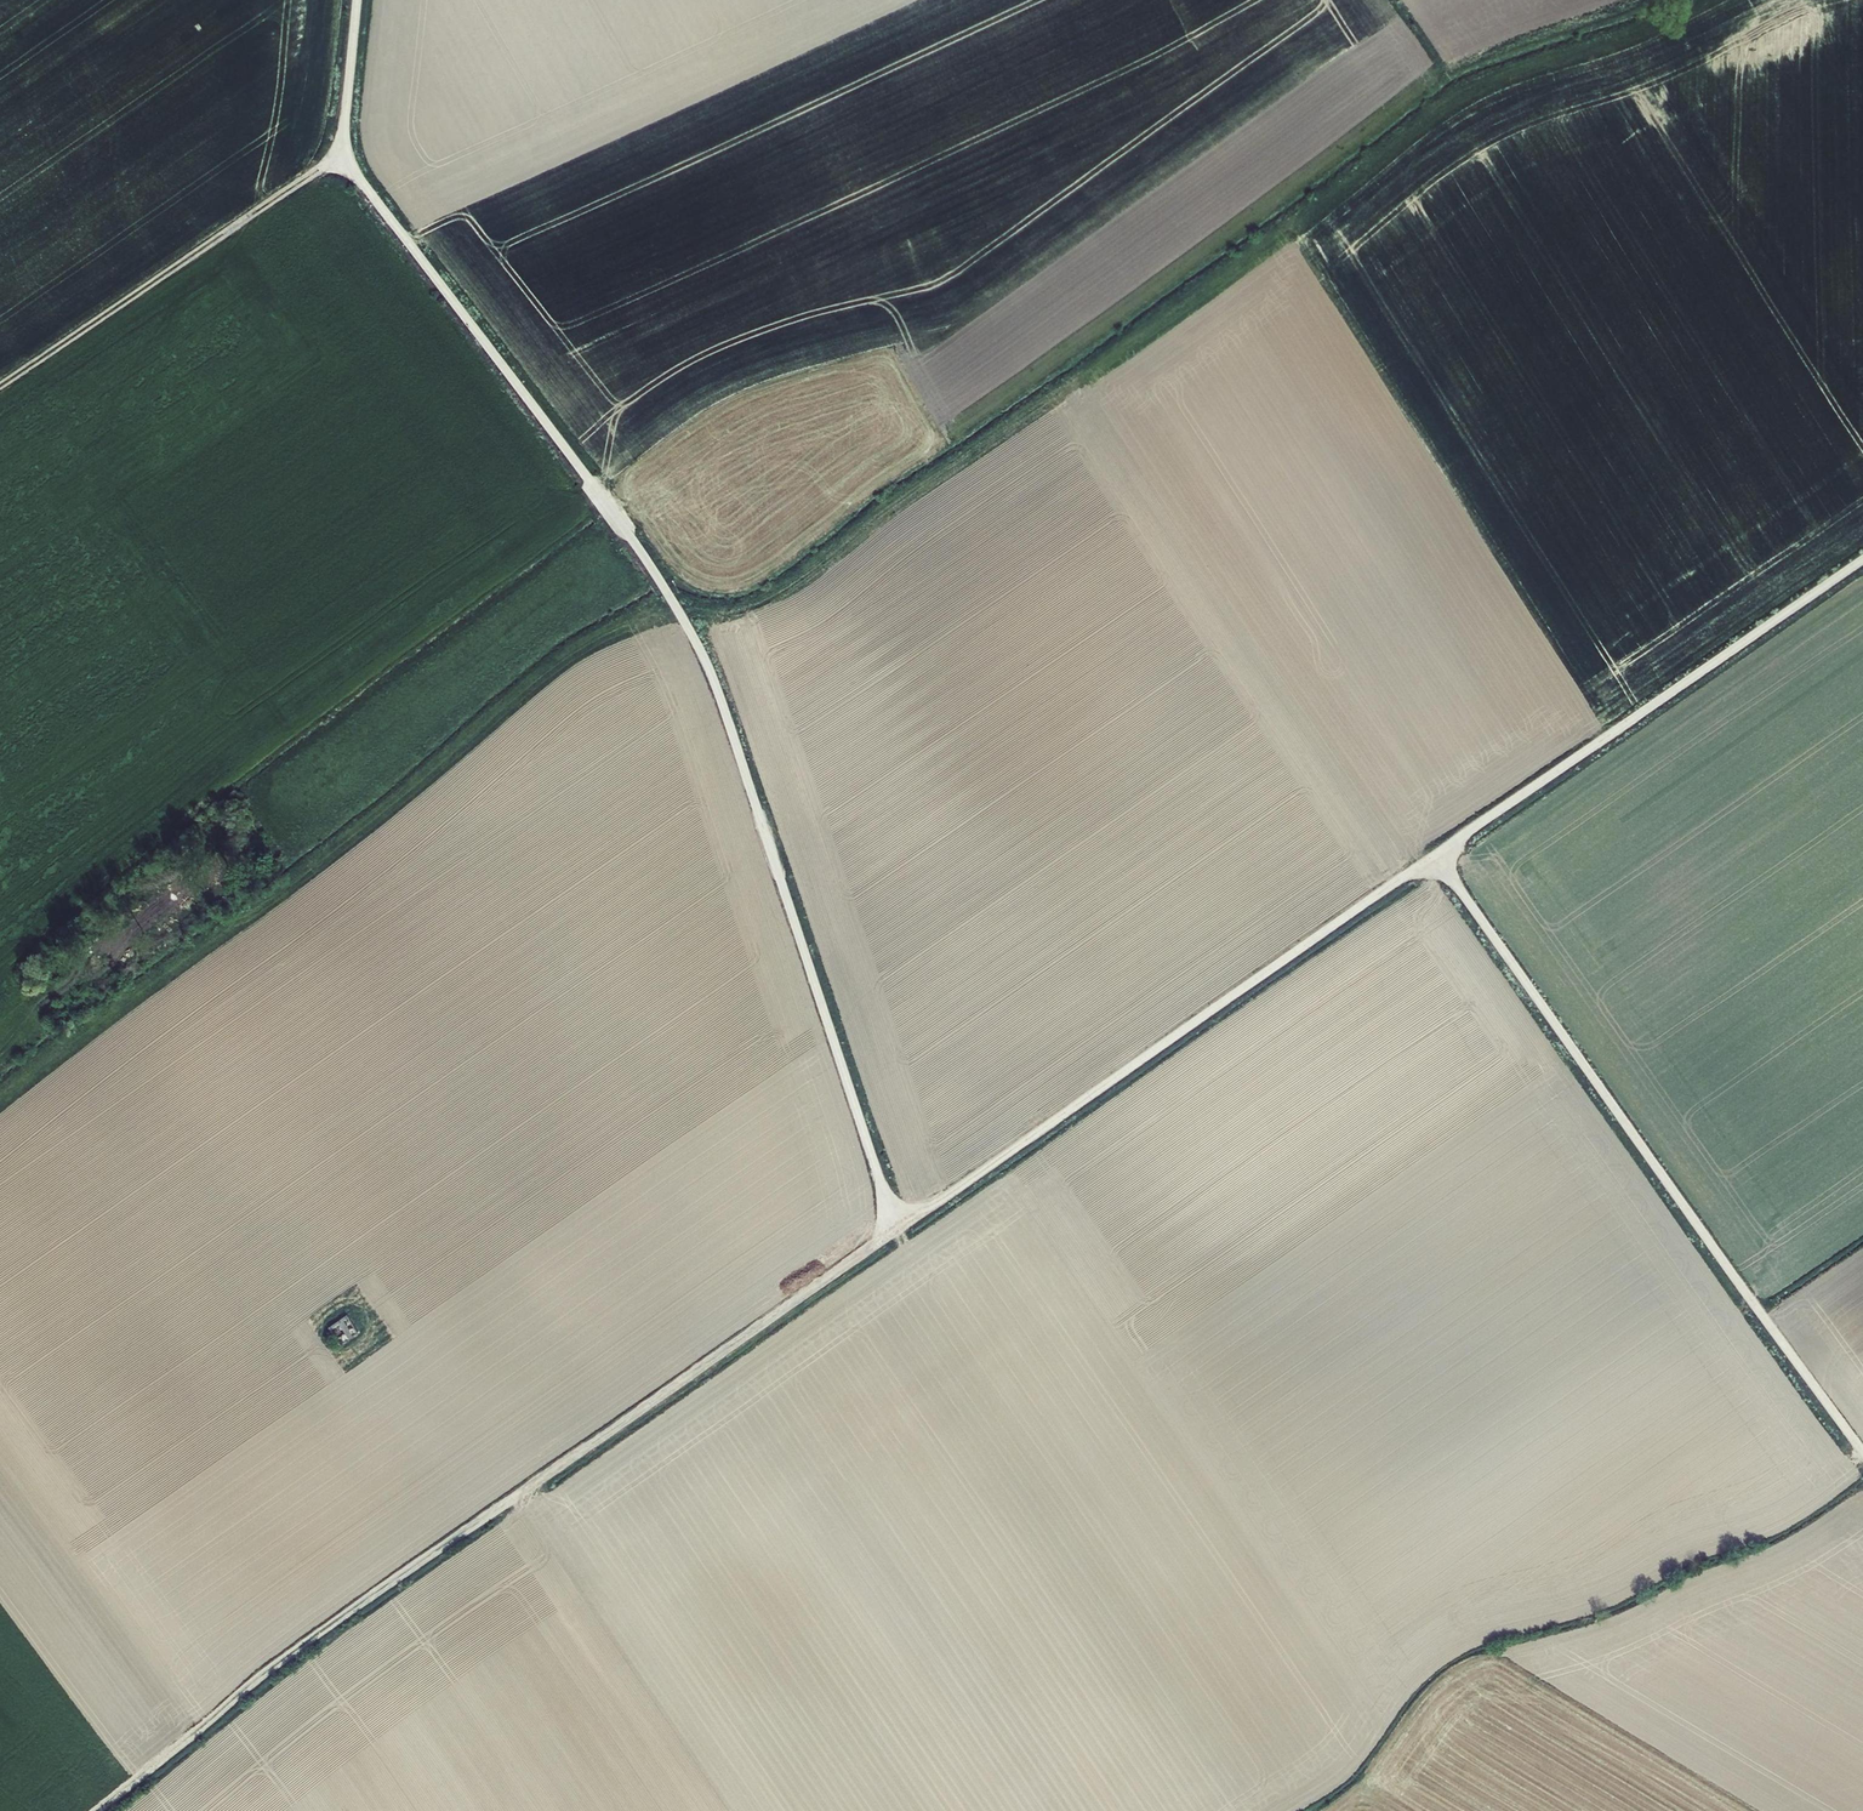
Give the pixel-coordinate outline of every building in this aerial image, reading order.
[(345,1314),(327,1327),(340,1344),(357,1332),(345,1314)]
